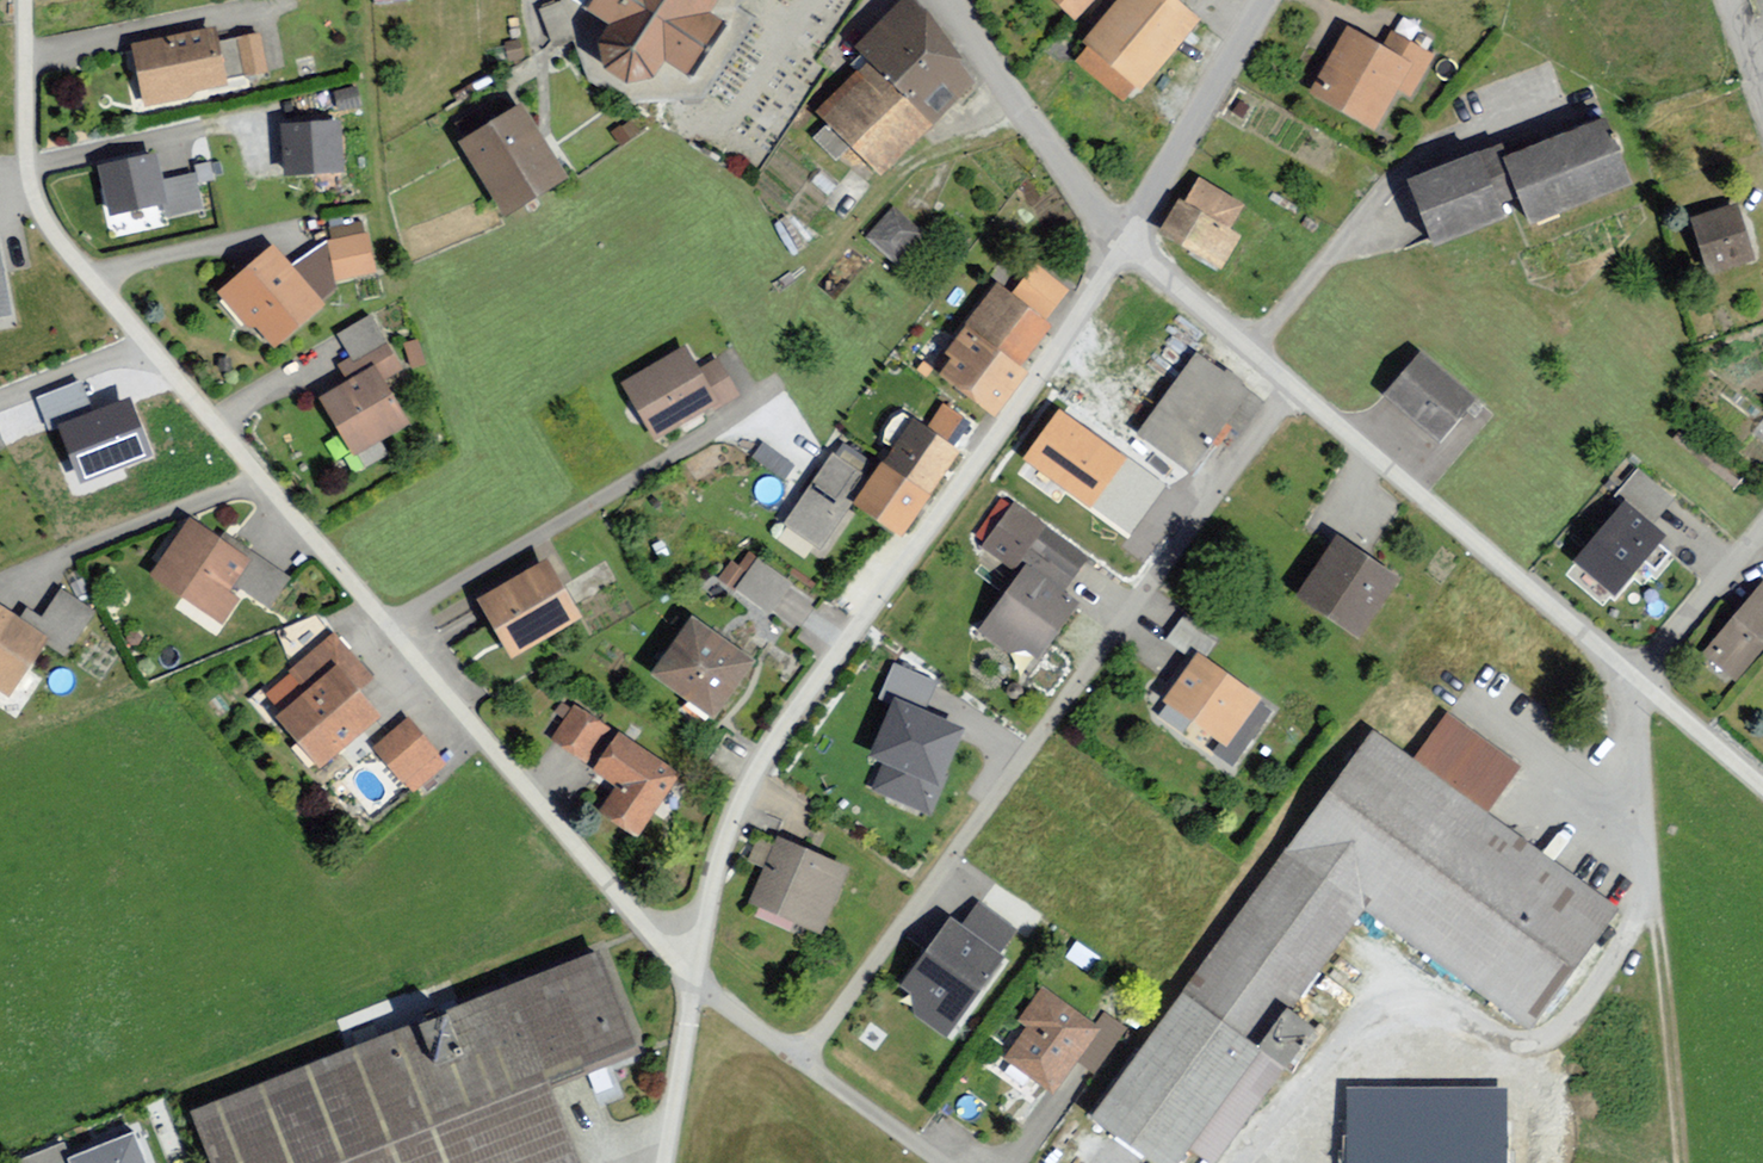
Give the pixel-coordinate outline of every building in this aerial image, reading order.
[(544,6),(557,37),(579,28),(568,0),(558,0),(544,6)] [(717,0),(589,0),(585,5),(608,25),(601,43),(605,67),(629,81),(654,74),(665,61),(690,77),(726,21),(710,10),(717,0)] [(972,81),(913,0),(902,0),(854,51),(932,127),(972,81)] [(1078,23),(1099,0),(1053,0),(1078,23)] [(1135,98),(1197,23),(1170,0),(1119,0),(1077,49),(1135,98)] [(1348,31),(1311,100),(1374,134),(1396,92),(1412,101),(1435,57),(1390,33),(1381,49),(1348,31)] [(133,49),(143,104),(225,89),(215,34),(133,49)] [(816,114),(878,176),(928,128),(866,65),(816,114)] [(456,142),(502,218),(566,179),(520,103),(456,142)] [(1504,158),(1530,222),(1629,182),(1603,118),(1504,158)] [(281,126),(284,175),(342,172),(340,123),(281,126)] [(1408,180),(1432,245),(1505,218),(1481,153),(1408,180)] [(98,169),(109,222),(169,210),(158,157),(98,169)] [(1155,233),(1219,268),(1237,236),(1228,231),(1243,205),(1198,180),(1185,203),(1175,197),(1155,233)] [(1691,221),(1707,276),(1751,262),(1735,208),(1691,221)] [(890,209),(865,241),(897,267),(923,235),(890,209)] [(328,244),(336,284),(376,277),(368,237),(328,244)] [(218,295),(273,354),(324,307),(269,247),(218,295)] [(1037,263),(1013,295),(1045,320),(1070,288),(1037,263)] [(10,318),(0,266),(0,320),(10,318)] [(965,326),(1020,369),(1053,326),(1045,320),(1013,295),(997,284),(965,326)] [(941,375),(995,416),(1027,373),(1020,369),(965,326),(945,353),(953,360),(941,375)] [(406,345),(412,369),(423,366),(417,343),(406,345)] [(1137,434),(1196,472),(1227,423),(1243,433),(1262,404),(1238,389),(1245,380),(1193,347),(1137,434)] [(621,386),(654,444),(717,409),(685,351),(621,386)] [(1386,397),(1440,442),(1475,400),(1421,355),(1386,397)] [(370,369),(316,401),(351,460),(405,428),(370,369)] [(82,380),(35,398),(48,430),(58,426),(81,484),(154,454),(131,396),(94,411),(82,380)] [(1127,457),(1058,407),(1019,459),(1089,509),(1127,457)] [(959,451),(912,420),(852,508),(900,540),(959,451)] [(860,471),(830,451),(781,522),(821,549),(853,502),(843,495),(860,471)] [(1672,499),(1635,469),(1608,501),(1618,509),(1575,560),(1616,594),(1664,536),(1651,524),(1672,499)] [(1020,575),(979,634),(1016,659),(1021,651),(1041,665),(1084,603),(1068,592),(1092,557),(1013,503),(981,548),(1020,575)] [(184,521),(144,580),(220,633),(243,599),(228,589),(245,563),(184,521)] [(1298,598),(1360,639),(1400,579),(1338,538),(1298,598)] [(741,541),(720,573),(793,622),(815,590),(741,541)] [(476,603),(510,660),(580,618),(546,561),(476,603)] [(1735,683),(1762,651),(1762,585),(1702,653),(1735,683)] [(9,697),(48,640),(0,608),(0,692),(9,697)] [(1205,661),(1219,643),(1182,616),(1163,642),(1190,662),(1196,654),(1205,661)] [(692,617),(652,676),(716,719),(756,660),(692,617)] [(334,668),(356,693),(375,677),(334,631),(265,691),(283,712),(334,668)] [(1163,700),(1226,747),(1260,703),(1205,661),(1196,654),(1190,662),(1163,700)] [(937,681),(895,663),(878,701),(892,706),(869,758),(884,765),(874,788),(930,812),(966,729),(924,711),(937,681)] [(275,722),(320,772),(379,719),(356,693),(334,668),(283,712),(275,722)] [(615,730),(574,704),(551,739),(593,766),(615,730)] [(1481,820),(1518,770),(1445,716),(1408,766),(1481,820)] [(373,750),(409,793),(444,764),(407,721),(373,750)] [(617,791),(600,816),(638,841),(681,777),(619,737),(594,775),(617,791)] [(1362,915),(1529,1038),(1616,919),(1481,820),(1408,766),(1371,740),(1284,858),(1362,915)] [(778,843),(750,912),(819,939),(846,870),(778,843)] [(1185,995),(1262,1051),(1292,1011),(1362,915),(1284,858),(1185,995)] [(998,955),(1014,934),(976,906),(960,928),(998,955)] [(909,1016),(947,1039),(1005,961),(998,955),(960,928),(950,920),(899,988),(909,997),(909,1016)] [(193,1117),(211,1162),(344,1162),(546,1084),(633,1050),(597,959),(193,1117)] [(1026,1032),(1003,1064),(1052,1099),(1100,1033),(1041,991),(1017,1025),(1026,1032)] [(1146,1162),(1179,1162),(1191,1146),(1262,1051),(1185,995),(1090,1122),(1146,1162)] [(1286,1070),(1316,1030),(1292,1011),(1262,1051),(1286,1070)] [(1214,1162),(1216,1162),(1286,1070),(1262,1051),(1191,1146),(1214,1162)] [(546,1084),(344,1162),(578,1162),(546,1084)] [(1345,1084),(1345,1162),(1508,1162),(1507,1084),(1345,1084)] [(67,1160),(68,1162),(146,1162),(133,1133),(67,1160)] [(67,1160),(60,1142),(17,1160),(19,1162),(68,1162),(67,1160)]
